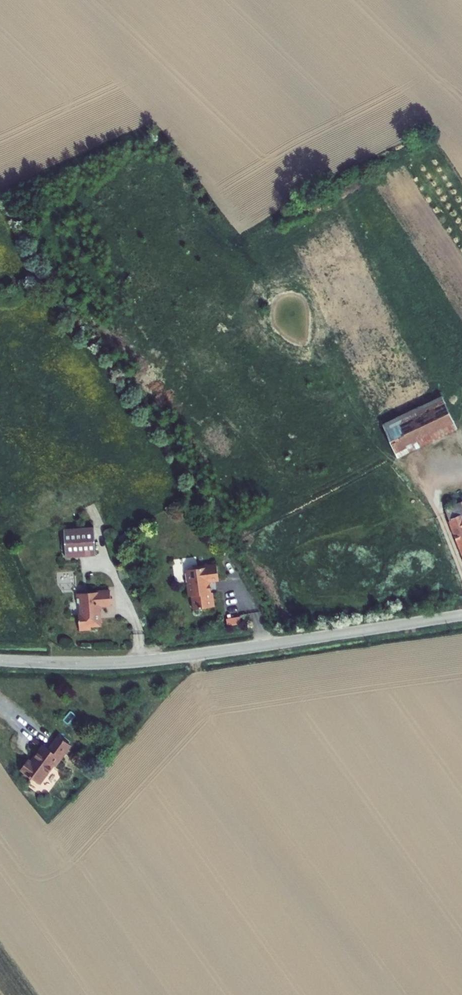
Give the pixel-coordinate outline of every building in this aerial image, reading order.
[(442,397),(383,425),(397,457),(456,429),(442,397)] [(445,510),(461,553),(461,503),(445,510)] [(93,528),(62,532),(65,560),(97,555),(93,528)] [(211,585),(219,584),(217,568),(194,570),(194,571),(187,572),(188,587),(186,587),(188,599),(191,599),(192,609),(213,607),(213,597),(210,597),(209,587),(211,585)] [(110,608),(107,590),(75,595),(76,605),(80,604),(82,615),(78,616),(80,629),(91,628),(91,626),(102,624),(100,609),(110,608)] [(28,760),(20,770),(40,784),(54,765),(55,767),(71,746),(59,736),(49,750),(43,746),(31,762),(28,760)]
